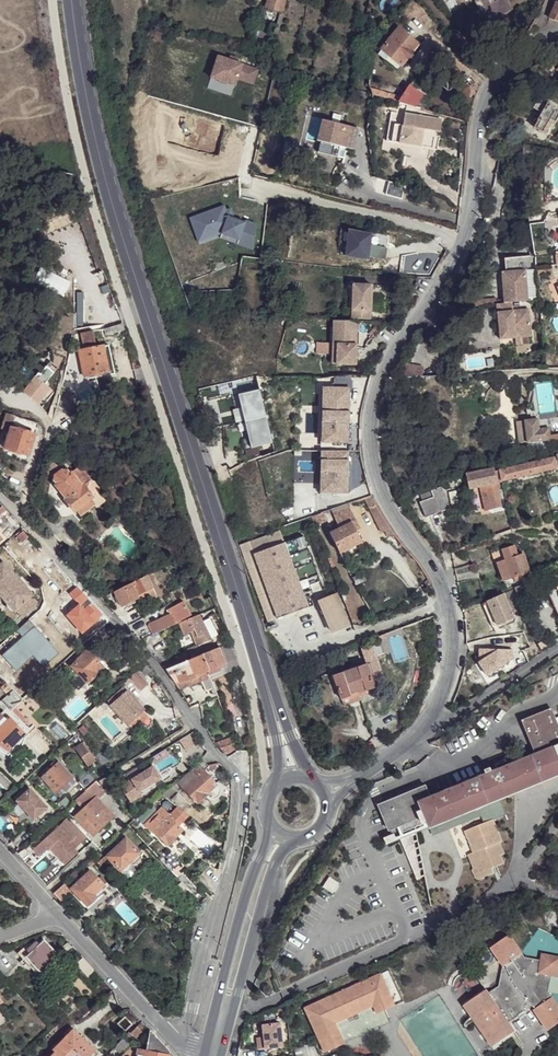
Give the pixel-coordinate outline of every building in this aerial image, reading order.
[(278,10),(281,11),(284,0),(266,0),(265,7),(273,10),(278,10)] [(509,0),(497,0),(489,4),(486,0),(473,0),(475,4),(479,2),(483,8),(479,12),(488,26),(515,9),(509,0)] [(556,5),(549,20),(557,24),(557,6),(556,5)] [(275,24),(278,10),(273,10),(270,22),(275,24)] [(418,45),(398,28),(380,49),(400,66),(418,45)] [(484,32),(475,39),(488,54),(496,46),(484,32)] [(234,61),(223,57),(216,78),(240,86),(242,80),(258,86),(263,71),(247,65),(242,64),(234,61)] [(369,86),(371,94),(407,103),(415,106),(423,94),(417,89),(416,89),(409,84),(400,96),(369,86)] [(551,120),(557,110),(557,108),(541,98),(535,108),(540,112),(535,123),(537,125),(535,128),(543,133),(546,130),(551,120)] [(391,139),(433,147),(437,147),(442,119),(404,112),(402,125),(394,123),(391,139)] [(356,125),(323,118),(318,139),(332,142),(346,145),(349,133),(355,134),(356,125)] [(548,132),(554,122),(551,120),(546,130),(548,132)] [(355,134),(349,133),(346,145),(352,146),(355,134)] [(332,142),(318,139),(316,150),(330,153),(332,142)] [(293,144),(284,142),(281,156),(289,158),(293,144)] [(224,205),(189,217),(198,241),(221,233),(239,240),(242,233),(255,238),(257,224),(245,219),(244,222),(235,218),(228,216),(226,209),(224,205)] [(231,207),(226,209),(228,216),(235,218),(231,207)] [(372,232),(348,229),(345,255),(369,259),(369,257),(385,259),(387,247),(370,245),(372,232)] [(239,240),(221,233),(220,237),(254,250),(255,238),(242,233),(239,240)] [(506,300),(512,299),(530,297),(526,266),(503,270),(506,300)] [(351,284),(350,310),(349,318),(369,319),(370,285),(351,284)] [(513,307),(512,299),(506,300),(498,301),(502,337),(517,335),(516,331),(533,329),(530,305),(513,307)] [(347,330),(354,330),(356,330),(357,322),(335,320),(333,364),(352,365),(353,344),(346,344),(347,330)] [(120,322),(101,330),(104,336),(114,332),(122,328),(120,322)] [(79,333),(82,349),(96,346),(92,330),(79,333)] [(77,350),(82,377),(106,373),(108,372),(103,344),(96,346),(82,349),(77,350)] [(108,344),(103,344),(108,372),(106,373),(106,375),(114,374),(108,344)] [(405,364),(405,376),(424,375),(424,367),(405,364)] [(329,390),(317,391),(317,394),(324,394),(326,425),(323,425),(324,447),(345,446),(344,423),(347,422),(347,410),(343,410),(342,386),(329,387),(329,390)] [(320,447),(324,447),(323,425),(326,425),(324,394),(317,394),(320,447)] [(39,408),(42,400),(28,396),(26,404),(39,408)] [(28,455),(38,422),(5,414),(1,428),(10,431),(5,449),(28,455)] [(525,420),(529,442),(551,438),(551,441),(557,439),(557,433),(551,434),(550,427),(540,428),(539,418),(525,420)] [(525,420),(518,422),(522,443),(529,442),(525,420)] [(348,449),(324,450),(327,493),(351,492),(348,449)] [(45,471),(50,476),(58,466),(49,458),(45,471)] [(498,470),(501,481),(557,469),(557,467),(556,459),(498,470)] [(94,505),(81,488),(91,480),(79,465),(70,472),(67,468),(61,468),(53,473),(52,479),(56,483),(54,484),(66,499),(65,500),(73,511),(75,510),(80,515),(94,505)] [(501,481),(498,470),(494,471),(493,469),(466,473),(469,487),(481,485),(486,484),(493,511),(502,508),(498,488),(500,488),(499,482),(501,481)] [(91,480),(81,488),(94,505),(96,506),(105,499),(98,490),(98,487),(91,480)] [(486,484),(481,485),(488,512),(493,511),(486,484)] [(450,507),(442,486),(430,491),(432,496),(420,502),(427,517),(450,507)] [(376,504),(372,495),(364,498),(367,507),(376,504)] [(330,509),(329,509),(332,515),(339,529),(330,534),(340,553),(362,542),(352,522),(356,520),(347,503),(343,505),(330,509)] [(381,511),(376,504),(367,507),(380,532),(391,527),(381,511)] [(327,516),(325,511),(312,515),(315,523),(328,519),(327,516)] [(24,530),(18,536),(24,543),(30,536),(24,530)] [(301,587),(284,541),(280,533),(240,547),(268,622),(316,603),(310,584),(301,587)] [(303,535),(284,541),(301,587),(310,584),(320,580),(303,535)] [(503,549),(508,561),(520,557),(515,545),(503,549)] [(476,550),(478,559),(491,555),(488,546),(476,550)] [(500,564),(508,561),(503,549),(492,553),(495,565),(500,564)] [(508,561),(514,578),(515,578),(525,574),(531,572),(525,555),(520,557),(508,561)] [(506,581),(514,578),(508,561),(500,564),(503,570),(506,581)] [(33,596),(4,565),(0,569),(0,594),(17,612),(33,596)] [(557,588),(557,587),(557,574),(554,575),(545,580),(549,591),(557,588)] [(140,591),(152,586),(147,575),(115,591),(121,605),(138,597),(136,593),(140,591)] [(92,601),(75,583),(68,589),(84,608),(92,601)] [(155,592),(152,586),(140,591),(143,599),(155,592)] [(557,588),(549,591),(557,611),(557,591),(557,588)] [(522,604),(516,589),(508,592),(513,608),(522,604)] [(354,626),(341,593),(319,603),(332,635),(354,626)] [(514,616),(508,601),(504,602),(502,595),(487,601),(497,624),(514,616)] [(39,602),(33,596),(17,612),(22,617),(39,602)] [(147,624),(153,634),(178,623),(191,617),(185,603),(168,612),(169,613),(147,624)] [(93,624),(101,617),(91,605),(82,612),(93,624)] [(212,631),(203,611),(199,613),(207,632),(212,631)] [(191,617),(178,623),(182,633),(193,628),(197,637),(207,632),(199,613),(191,617)] [(109,621),(106,618),(100,623),(104,626),(109,621)] [(207,632),(197,637),(200,643),(211,639),(207,632)] [(201,654),(215,649),(211,639),(200,643),(185,649),(189,659),(201,654)] [(227,662),(220,646),(217,648),(224,663),(227,662)] [(95,657),(100,653),(94,647),(80,659),(81,660),(74,666),(88,682),(97,675),(96,674),(104,668),(103,667),(95,657)] [(224,663),(217,648),(215,649),(201,654),(208,670),(221,666),(225,664),(224,663)] [(108,662),(100,653),(95,657),(103,667),(108,662)] [(208,670),(201,654),(189,659),(166,670),(175,684),(198,674),(208,670)] [(383,679),(377,661),(350,671),(334,678),(343,700),(352,697),(351,695),(358,692),(367,689),(368,690),(377,687),(375,682),(383,679)] [(221,666),(208,670),(212,678),(224,674),(221,666)] [(107,672),(104,668),(96,674),(97,675),(88,682),(91,686),(107,672)] [(212,678),(208,670),(198,674),(202,683),(206,692),(211,691),(213,695),(218,694),(212,678)] [(148,684),(137,673),(131,678),(142,690),(148,684)] [(175,684),(180,691),(202,683),(198,674),(175,684)] [(230,689),(224,674),(212,678),(218,694),(230,689)] [(383,679),(375,682),(377,687),(385,684),(383,679)] [(46,696),(39,688),(33,693),(40,701),(46,696)] [(352,697),(343,700),(346,707),(362,700),(359,695),(368,691),(368,690),(367,689),(358,692),(351,695),(352,697)] [(508,689),(501,693),(506,702),(513,697),(508,689)] [(144,711),(128,694),(113,707),(128,725),(144,711)] [(14,712),(7,705),(4,709),(8,714),(7,715),(11,720),(12,719),(18,725),(22,721),(14,712)] [(557,744),(557,729),(550,710),(549,708),(522,719),(536,753),(557,744)] [(128,725),(134,731),(149,717),(144,711),(128,725)] [(18,725),(12,719),(11,720),(8,723),(6,721),(0,726),(0,742),(2,741),(9,749),(26,734),(18,725)] [(91,767),(99,761),(86,743),(79,748),(91,767)] [(536,753),(508,765),(492,771),(487,774),(431,797),(419,802),(424,815),(429,827),(430,828),(482,807),(507,796),(557,775),(557,744),(536,753)] [(492,771),(508,765),(504,756),(489,763),(490,767),(492,771)] [(208,767),(202,760),(178,782),(196,803),(205,795),(204,793),(215,784),(204,772),(208,767)] [(61,796),(77,782),(60,763),(58,765),(55,761),(46,769),(47,771),(45,773),(46,775),(43,777),(61,796)] [(154,765),(122,786),(132,802),(143,795),(141,791),(161,777),(154,765)] [(87,790),(98,781),(90,773),(80,782),(87,790)] [(178,788),(175,784),(162,796),(167,799),(178,788)] [(217,786),(215,784),(204,793),(205,795),(206,795),(208,798),(213,798),(216,797),(219,793),(219,789),(217,786)] [(399,826),(424,815),(419,802),(431,797),(426,786),(379,805),(389,830),(399,826)] [(32,790),(18,802),(36,821),(49,809),(32,790)] [(85,796),(83,794),(76,800),(78,802),(85,796)] [(178,794),(171,800),(183,809),(188,805),(178,794)] [(163,797),(162,796),(152,805),(153,806),(155,807),(159,804),(160,800),(163,797)] [(513,811),(507,796),(482,807),(485,814),(488,821),(475,827),(483,847),(477,849),(483,862),(480,863),(479,866),(483,874),(485,876),(501,869),(499,865),(511,860),(507,851),(511,850),(506,838),(509,837),(500,816),(513,811)] [(88,820),(98,831),(114,817),(98,797),(77,816),(83,824),(88,820)] [(482,807),(430,828),(432,836),(485,814),(482,807)] [(175,838),(182,831),(170,817),(169,818),(164,811),(147,828),(153,834),(155,833),(168,847),(176,839),(175,838)] [(429,827),(424,815),(399,826),(404,837),(400,839),(416,880),(420,878),(412,834),(429,827)] [(94,836),(98,831),(88,820),(83,824),(94,836)] [(62,822),(33,849),(40,856),(49,847),(64,864),(77,853),(69,843),(75,837),(62,822)] [(130,862),(138,854),(139,852),(123,836),(118,842),(120,845),(108,857),(125,874),(132,866),(133,865),(130,862)] [(477,849),(474,851),(480,863),(483,862),(477,849)] [(141,857),(138,854),(130,862),(133,865),(141,857)] [(107,860),(104,857),(97,863),(100,866),(107,860)] [(135,869),(132,866),(125,874),(128,878),(132,877),(135,874),(135,869)] [(67,883),(54,894),(60,900),(72,889),(87,906),(96,897),(94,895),(105,885),(92,871),(91,871),(87,867),(79,875),(82,879),(71,889),(67,883)] [(184,872),(178,878),(182,883),(192,893),(195,897),(202,890),(184,872)] [(336,883),(328,878),(322,886),(331,892),(336,883)] [(192,893),(182,883),(176,889),(185,899),(192,893)] [(466,1005),(493,1047),(515,1032),(510,1023),(533,1008),(548,1032),(557,1025),(557,1003),(551,992),(550,974),(557,974),(557,968),(557,955),(544,952),(542,959),(527,956),(512,933),(494,946),(505,963),(501,987),(490,993),(488,990),(466,1005)] [(20,949),(29,960),(39,973),(49,965),(48,963),(57,955),(44,938),(29,943),(20,949)] [(22,965),(29,960),(20,949),(18,951),(23,958),(19,961),(22,965)] [(96,971),(85,959),(78,965),(89,977),(96,971)] [(384,996),(390,1008),(399,1003),(384,971),(307,1005),(327,1049),(348,1040),(337,1017),(384,996)] [(381,1012),(390,1008),(384,996),(337,1017),(348,1040),(352,1038),(343,1019),(377,1004),(381,1012)] [(123,1015),(115,1023),(123,1031),(131,1023),(123,1015)] [(144,1024),(142,1021),(129,1034),(128,1033),(115,1046),(118,1049),(131,1036),(134,1040),(140,1031),(139,1030),(144,1024)] [(258,1053),(283,1050),(280,1027),(261,1029),(263,1041),(256,1042),(258,1053)] [(95,1053),(72,1030),(66,1038),(56,1047),(52,1051),(54,1053),(51,1055),(92,1055),(95,1053)] [(150,1030),(146,1051),(138,1049),(137,1054),(143,1055),(169,1055),(170,1052),(150,1030)]
